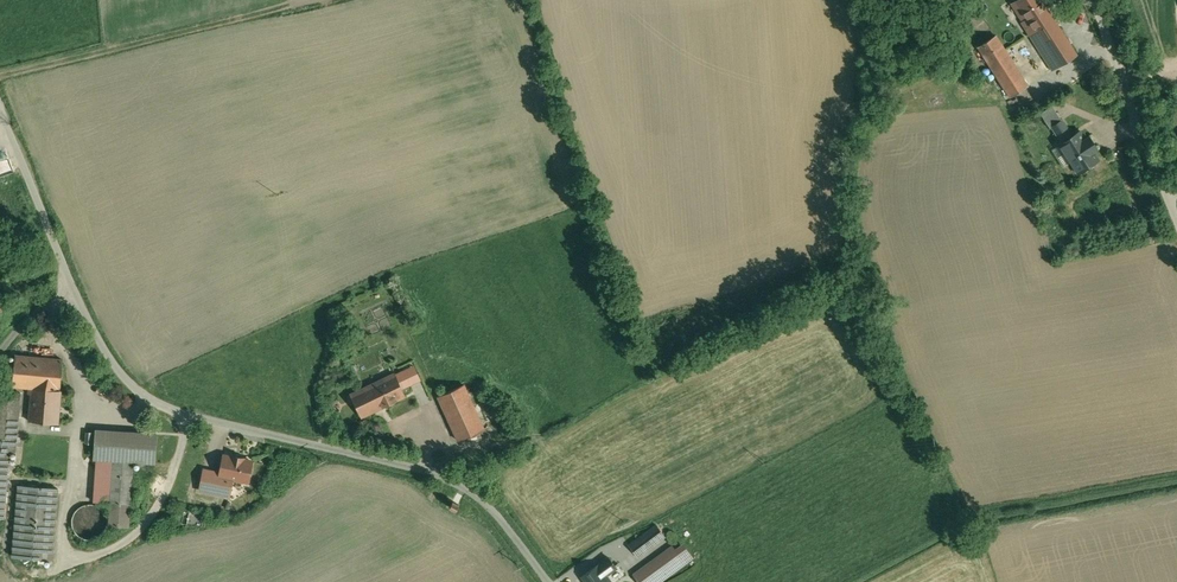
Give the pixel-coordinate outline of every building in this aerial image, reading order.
[(1042,0),(1016,0),(1011,3),(1023,21),(1021,22),(1051,70),(1076,55),(1042,0)] [(1028,85),(995,35),(977,47),(1009,97),(1028,85)] [(1052,105),(1040,113),(1050,128),(1051,127),(1062,120),(1052,105)] [(1062,120),(1051,127),(1062,143),(1059,144),(1077,172),(1098,159),(1080,131),(1072,136),(1062,120)] [(0,149),(0,176),(13,172),(5,147),(0,149)] [(63,359),(38,357),(15,355),(12,385),(29,387),(60,390),(63,359)] [(415,365),(394,374),(401,389),(422,379),(415,365)] [(394,374),(363,389),(363,388),(351,394),(362,416),(404,396),(401,389),(394,374)] [(464,384),(439,396),(459,440),(485,428),(464,384)] [(60,390),(29,387),(29,394),(31,394),(29,421),(58,423),(60,390)] [(4,518),(8,470),(10,451),(16,452),(21,392),(0,391),(0,518),(4,518)] [(84,443),(92,443),(93,431),(85,430),(84,443)] [(156,434),(96,430),(94,458),(97,458),(133,460),(155,462),(156,434)] [(242,458),(234,456),(233,457),(224,455),(221,472),(220,475),(234,477),(236,480),(243,482),(245,480),(248,481),(252,461),(243,459),(242,458)] [(133,460),(97,458),(93,501),(110,502),(108,525),(129,527),(133,460)] [(234,477),(220,475),(221,472),(204,469),(200,488),(200,490),(225,495),(227,482),(234,477)] [(58,488),(19,485),(13,557),(52,560),(58,488)] [(452,504),(450,507),(456,510),(457,507),(459,504),(453,501),(452,504)] [(87,504),(85,504),(83,505),(81,506),(79,507),(77,509),(75,511),(74,512),(73,514),(73,516),(72,518),(72,520),(72,522),(72,524),(72,527),(73,529),(75,531),(77,534),(79,536),(81,537),(84,539),(87,539),(91,539),(95,539),(98,538),(100,536),(102,534),(104,533),(105,531),(106,529),(107,527),(107,525),(108,523),(108,521),(107,518),(107,516),(106,513),(105,511),(103,509),(101,508),(99,506),(97,505),(95,504),(92,504),(89,503),(87,504)] [(656,525),(618,553),(624,562),(626,565),(665,536),(656,525)] [(633,574),(639,581),(659,581),(692,558),(682,545),(675,549),(672,545),(633,574)] [(618,553),(616,551),(608,557),(616,567),(624,562),(618,553)] [(582,576),(586,581),(610,581),(605,575),(616,567),(608,557),(598,565),(598,564),(582,576)]
